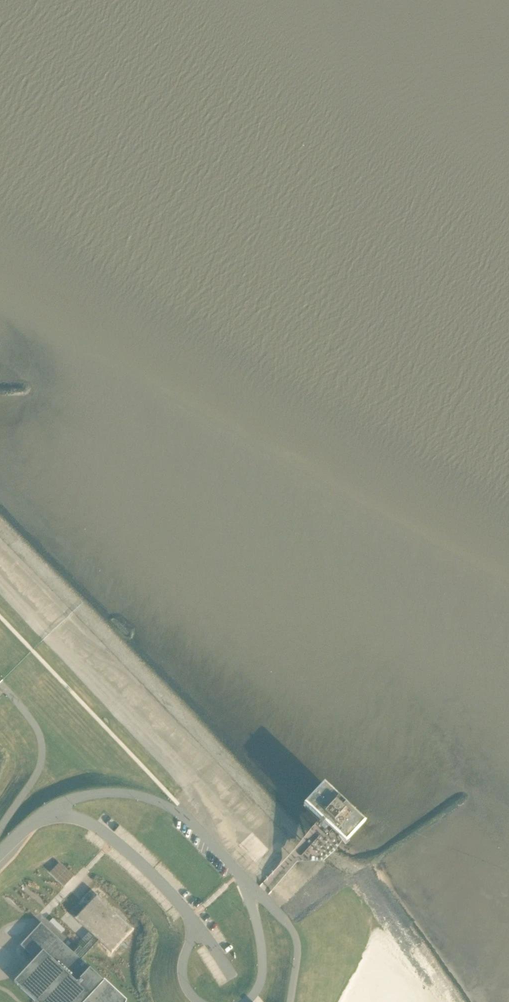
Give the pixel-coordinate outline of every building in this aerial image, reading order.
[(309,802),(303,808),(320,825),(318,828),(321,831),(322,832),(325,829),(326,830),(328,829),(343,843),(346,846),(347,844),(348,843),(354,837),(361,829),(363,827),(345,810),(346,809),(323,787),(313,798),(309,802)] [(57,863),(47,873),(63,886),(72,876),(57,863)] [(134,930),(96,895),(74,919),(94,937),(98,941),(112,954),(134,930)] [(103,981),(81,961),(98,941),(94,937),(82,950),(79,947),(78,949),(73,954),(41,924),(20,946),(35,960),(14,983),(35,1001),(126,1001),(127,1001),(104,980),(103,981)]
